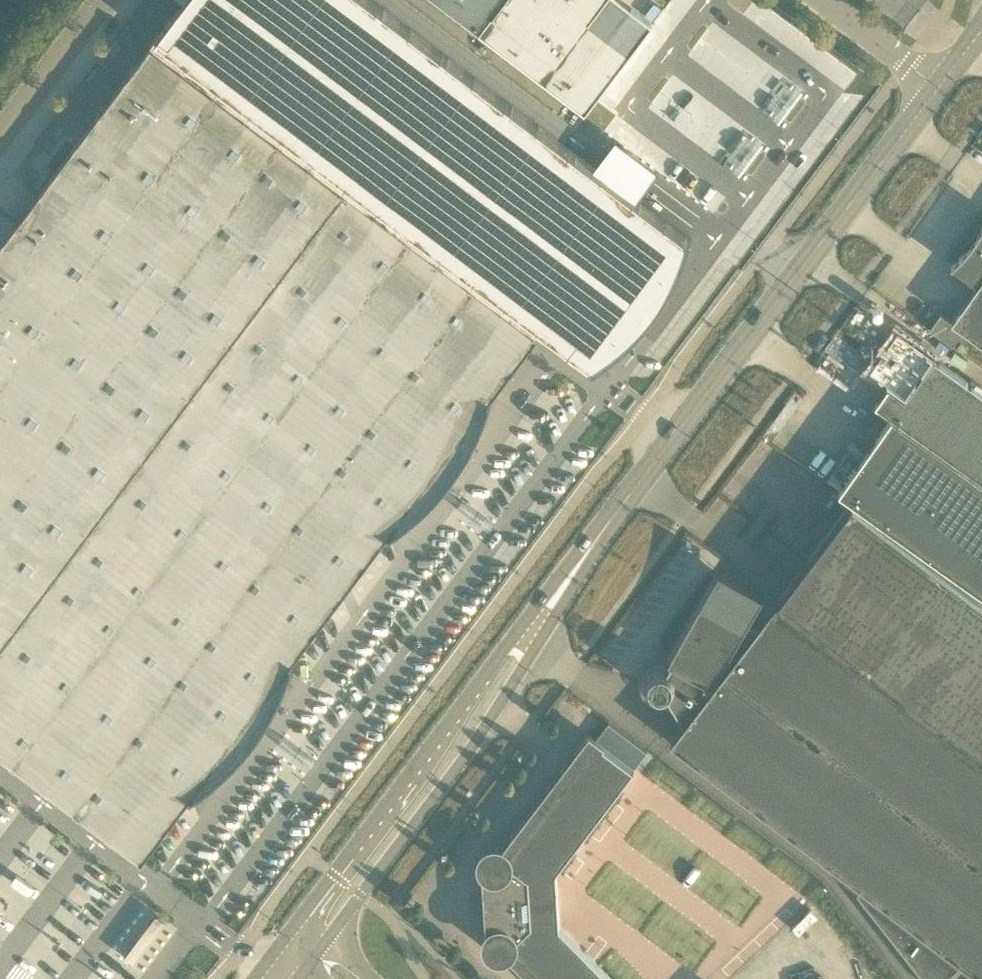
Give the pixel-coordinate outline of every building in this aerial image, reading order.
[(141,862),(189,798),(190,799),(199,793),(208,787),(217,780),(238,760),(254,741),(269,720),(283,693),(287,683),(290,673),(294,663),(292,662),(387,537),(388,538),(397,532),(406,525),(414,519),(436,498),(451,479),(466,458),(480,431),(484,421),(488,411),(491,401),(490,400),(538,337),(543,330),(593,368),(601,363),(608,358),(615,352),(625,343),(627,341),(636,332),(638,330),(647,320),(648,318),(656,307),(658,305),(665,293),(667,291),(673,279),(675,277),(681,265),(684,257),(687,248),(690,240),(372,0),(184,0),(180,5),(150,44),(39,192),(5,237),(0,244),(0,755),(141,862)] [(480,32),(585,112),(618,68),(577,36),(604,0),(437,0),(480,32)] [(951,265),(952,266),(978,284),(952,320),(968,332),(981,342),(981,227),(980,231),(976,236),(973,242),(969,247),(965,252),(960,257),(955,262),(951,265)] [(933,357),(917,346),(914,349),(899,339),(885,359),(881,363),(885,383),(889,386),(875,404),(891,416),(839,490),(981,591),(981,392),(933,357)] [(670,667),(665,665),(660,665),(655,666),(650,669),(647,673),(645,677),(644,682),(645,687),(647,692),(651,696),(655,698),(660,699),(665,699),(670,697),(685,723),(671,741),(687,753),(863,886),(857,893),(921,974),(943,947),(959,959),(976,972),(981,976),(981,600),(853,503),(779,600),(759,625),(747,619),(755,605),(714,582),(671,660),(673,661),(670,667)] [(487,941),(487,943),(487,945),(488,947),(489,949),(490,951),(492,952),(493,953),(495,954),(497,955),(499,955),(502,955),(504,955),(506,954),(508,953),(509,952),(511,951),(512,949),(513,947),(544,978),(610,978),(559,926),(555,871),(633,769),(604,746),(588,734),(574,753),(581,757),(506,855),(505,853),(504,852),(502,851),(500,850),(498,849),(496,849),(494,849),(492,849),(490,850),(488,850),(487,852),(485,853),(484,855),(483,857),(482,859),(482,861),(482,863),(482,865),(484,891),(491,891),(492,914),(485,914),(487,941)] [(71,976),(50,965),(42,978),(69,978),(71,976)]
